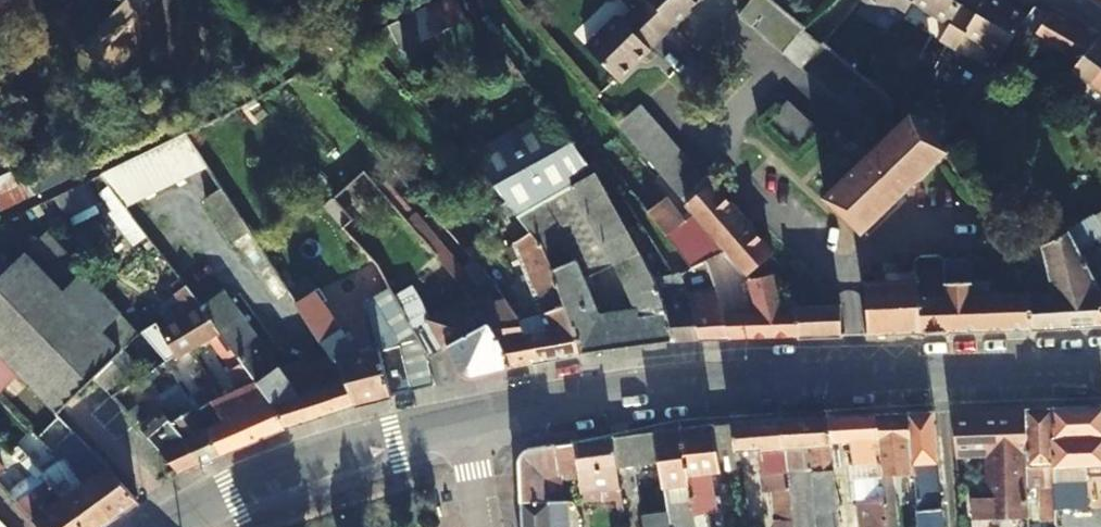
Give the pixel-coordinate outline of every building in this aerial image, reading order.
[(93,3),(62,34),(87,58),(144,0),(95,0),(93,3)] [(396,36),(403,33),(407,42),(460,16),(452,0),(436,0),(386,25),(396,36)] [(656,39),(694,0),(638,0),(629,10),(656,39)] [(799,26),(767,0),(745,0),(733,15),(779,51),(799,26)] [(899,19),(909,1),(910,0),(866,0),(899,19)] [(957,5),(960,0),(910,0),(909,1),(947,23),(957,5)] [(951,49),(961,32),(999,54),(1022,14),(999,0),(980,0),(971,13),(957,5),(947,23),(937,39),(951,49)] [(1021,22),(1038,33),(1050,17),(1031,6),(1021,22)] [(656,39),(629,10),(615,24),(613,21),(583,51),(615,82),(656,39)] [(1050,17),(1038,33),(1030,43),(1047,54),(1052,49),(1076,63),(1093,40),(1051,15),(1050,17)] [(386,25),(355,41),(365,51),(396,36),(386,25)] [(1087,84),(1100,64),(1100,46),(1093,40),(1076,63),(1070,71),(1087,84)] [(820,87),(841,61),(818,42),(797,68),(820,87)] [(831,96),(852,70),(841,61),(820,87),(831,96)] [(1087,84),(1080,93),(1100,108),(1100,64),(1087,84)] [(863,79),(842,105),(865,124),(886,98),(863,79)] [(812,132),(781,102),(761,122),(791,153),(812,132)] [(912,102),(906,114),(942,151),(954,130),(912,102)] [(616,129),(690,214),(725,254),(746,277),(771,256),(711,186),(709,188),(637,108),(616,129)] [(632,309),(597,314),(613,349),(671,341),(656,298),(635,252),(589,168),(544,110),(490,141),(545,203),(582,281),(612,269),(632,309)] [(942,151),(906,114),(821,196),(857,232),(942,151)] [(30,196),(85,170),(78,156),(20,184),(30,196)] [(30,196),(20,184),(13,187),(6,173),(0,176),(0,211),(30,196)] [(64,214),(95,198),(86,179),(54,194),(64,214)] [(725,254),(690,214),(684,219),(652,185),(633,199),(686,269),(702,263),(725,254)] [(262,257),(218,189),(202,200),(246,267),(262,257)] [(597,314),(582,281),(545,203),(517,218),(529,232),(536,241),(578,353),(613,349),(597,314)] [(1096,248),(1100,246),(1100,212),(1066,233),(1099,293),(1100,318),(1100,257),(1096,248)] [(514,315),(504,301),(485,302),(410,214),(405,219),(436,255),(434,258),(466,298),(486,322),(504,366),(529,362),(521,337),(514,315)] [(536,241),(529,232),(510,245),(542,333),(521,337),(529,362),(578,353),(536,241)] [(91,379),(107,397),(121,388),(104,368),(119,352),(102,334),(119,317),(79,276),(82,272),(42,233),(7,267),(0,261),(0,359),(15,374),(55,415),(91,379)] [(1100,326),(1100,318),(1099,293),(1066,233),(1040,247),(1053,296),(1026,296),(1027,330),(1100,326)] [(478,267),(496,290),(508,281),(491,258),(478,267)] [(864,335),(1027,330),(1026,296),(1026,294),(988,294),(987,282),(969,282),(968,266),(962,260),(941,260),(936,258),(917,259),(915,262),(915,282),(864,283),(864,335)] [(718,312),(702,263),(686,269),(696,293),(685,297),(698,340),(726,339),(718,312)] [(783,309),(793,308),(817,291),(800,268),(775,285),(783,309)] [(409,329),(385,282),(361,294),(349,273),(340,278),(368,333),(370,331),(375,348),(350,354),(345,340),(314,293),(294,305),(325,354),(329,361),(335,359),(353,405),(404,392),(394,350),(416,344),(409,329)] [(795,337),(793,308),(783,309),(775,285),(772,275),(749,280),(757,308),(718,312),(726,339),(795,337)] [(272,405),(281,429),(353,405),(335,359),(329,361),(325,354),(307,362),(304,359),(277,367),(219,291),(198,307),(217,333),(240,363),(272,405)] [(684,292),(656,298),(671,341),(698,340),(685,297),(684,292)] [(416,344),(424,359),(445,349),(457,370),(467,376),(504,366),(486,322),(466,298),(409,329),(416,344)] [(795,337),(838,335),(837,306),(793,308),(795,337)] [(217,333),(198,307),(158,331),(173,358),(217,333)] [(0,359),(0,388),(15,374),(0,359)] [(161,362),(138,377),(144,387),(168,372),(161,362)] [(272,405),(240,363),(227,373),(238,388),(192,410),(220,455),(281,429),(272,405)] [(220,455),(192,410),(185,399),(161,413),(199,464),(220,455)] [(199,464),(161,413),(149,421),(134,405),(123,414),(176,474),(199,464)] [(1084,505),(1085,467),(1100,466),(1100,408),(1050,409),(1050,412),(1053,506),(1053,523),(1053,526),(1100,526),(1100,519),(1085,521),(1084,505)] [(1022,411),(1022,414),(1025,516),(1026,526),(1053,526),(1053,523),(1040,524),(1040,506),(1053,506),(1050,412),(1050,409),(1022,411)] [(970,519),(1025,516),(1022,414),(1022,411),(957,413),(949,413),(953,454),(982,453),(985,495),(969,496),(970,519)] [(931,412),(906,413),(906,416),(910,475),(913,510),(916,510),(935,509),(938,509),(931,412)] [(875,418),(885,526),(895,525),(891,477),(910,475),(906,416),(906,413),(874,415),(875,418)] [(828,439),(850,438),(859,526),(885,526),(875,418),(874,415),(826,417),(826,420),(828,439)] [(826,420),(826,417),(805,418),(805,421),(808,445),(828,444),(828,439),(826,420)] [(802,446),(808,445),(805,421),(805,418),(776,420),(777,422),(782,469),(804,467),(802,446)] [(732,448),(755,447),(760,490),(766,490),(771,526),(788,526),(782,469),(777,422),(776,420),(729,424),(730,427),(732,448)] [(715,451),(732,448),(730,427),(729,424),(711,425),(715,451)] [(707,512),(714,511),(708,473),(717,471),(715,451),(711,425),(678,429),(678,432),(692,514),(694,526),(709,526),(707,512)] [(651,435),(656,461),(661,488),(674,487),(680,516),(692,514),(678,432),(678,429),(650,432),(651,435)] [(62,470),(67,466),(114,516),(135,501),(71,432),(48,455),(62,470)] [(580,500),(614,499),(619,499),(616,467),(656,461),(651,435),(650,432),(574,441),(574,443),(577,472),(580,500)] [(577,472),(574,443),(531,449),(523,452),(519,456),(518,459),(519,502),(522,502),(544,501),(542,477),(577,472)] [(36,452),(21,463),(33,480),(49,469),(36,452)] [(9,496),(26,481),(7,463),(3,467),(0,465),(0,487),(9,496)] [(62,470),(59,472),(74,487),(58,498),(85,526),(98,526),(114,516),(67,466),(62,470)] [(831,469),(809,471),(814,526),(837,526),(831,469)] [(58,498),(49,488),(19,507),(38,526),(85,526),(58,498)] [(566,500),(544,501),(522,502),(519,502),(520,526),(566,526),(566,500)] [(1084,505),(1085,521),(1100,519),(1100,503),(1084,505)] [(915,526),(939,526),(938,509),(935,509),(916,510),(913,510),(915,526)] [(665,511),(640,516),(642,526),(668,526),(665,511)]
